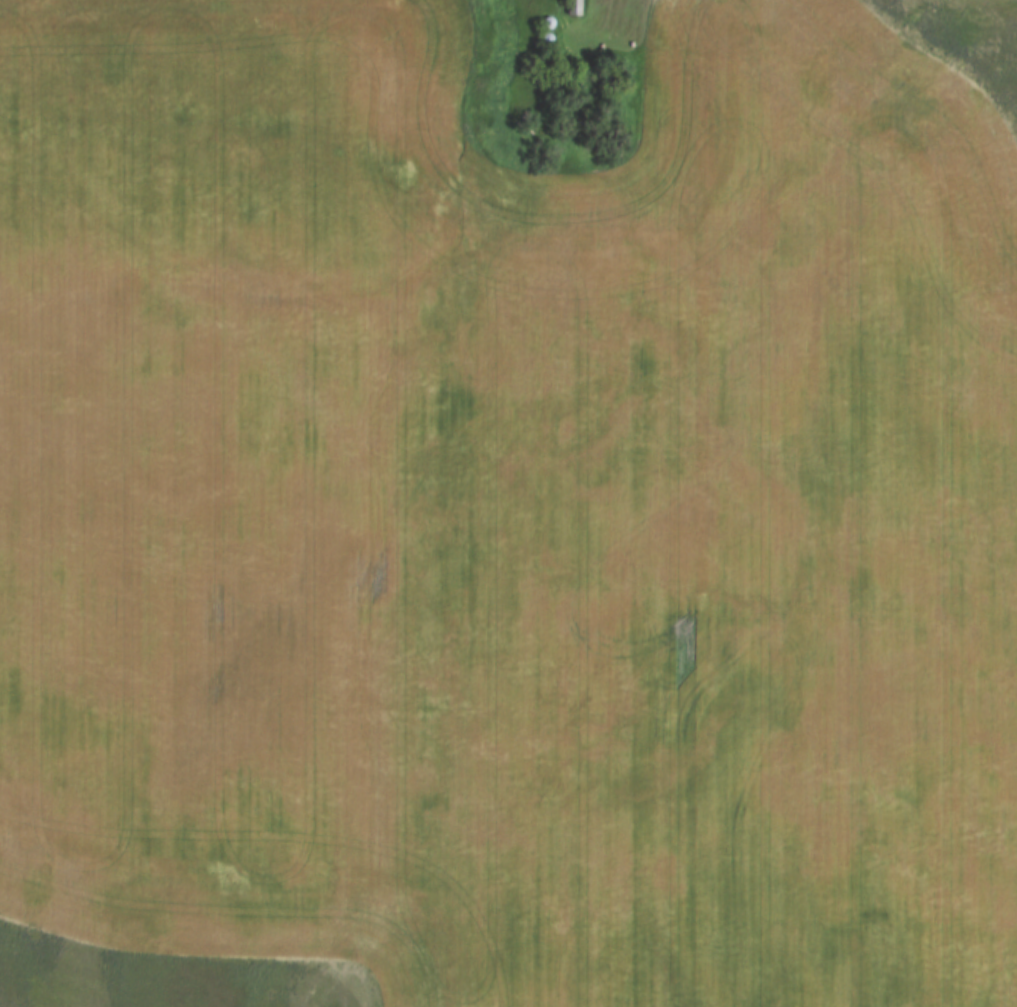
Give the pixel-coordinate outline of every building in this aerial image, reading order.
[(567,16),(581,16),(581,0),(567,0),(567,16)]
